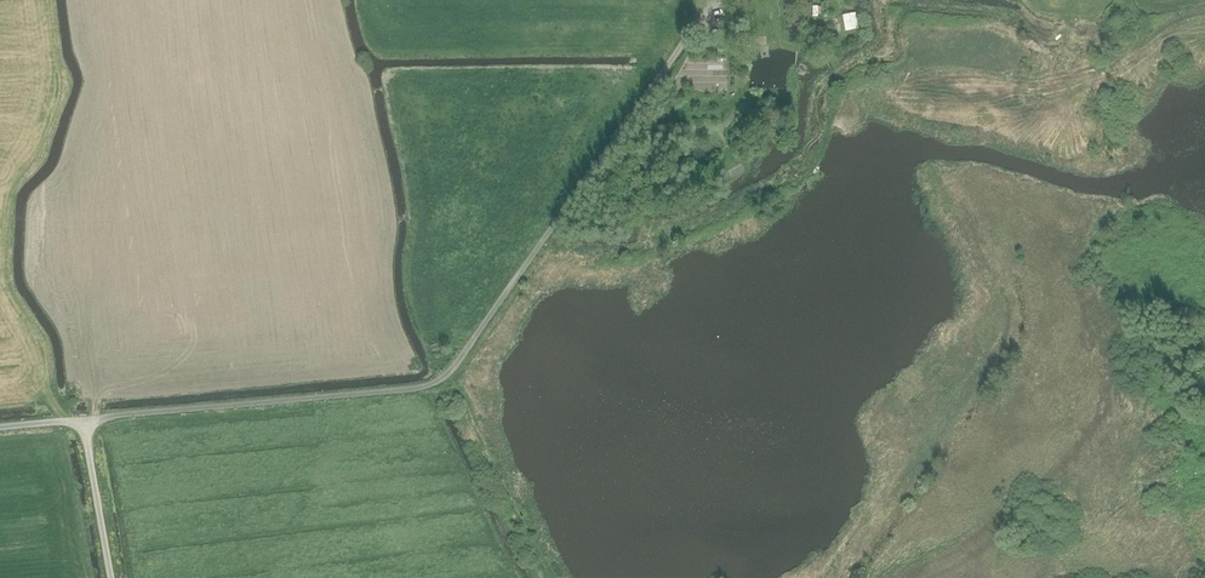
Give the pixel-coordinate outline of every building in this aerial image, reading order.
[(843,14),(846,30),(853,29),(850,13),(843,14)] [(728,90),(728,64),(701,64),(701,90),(728,90)]
